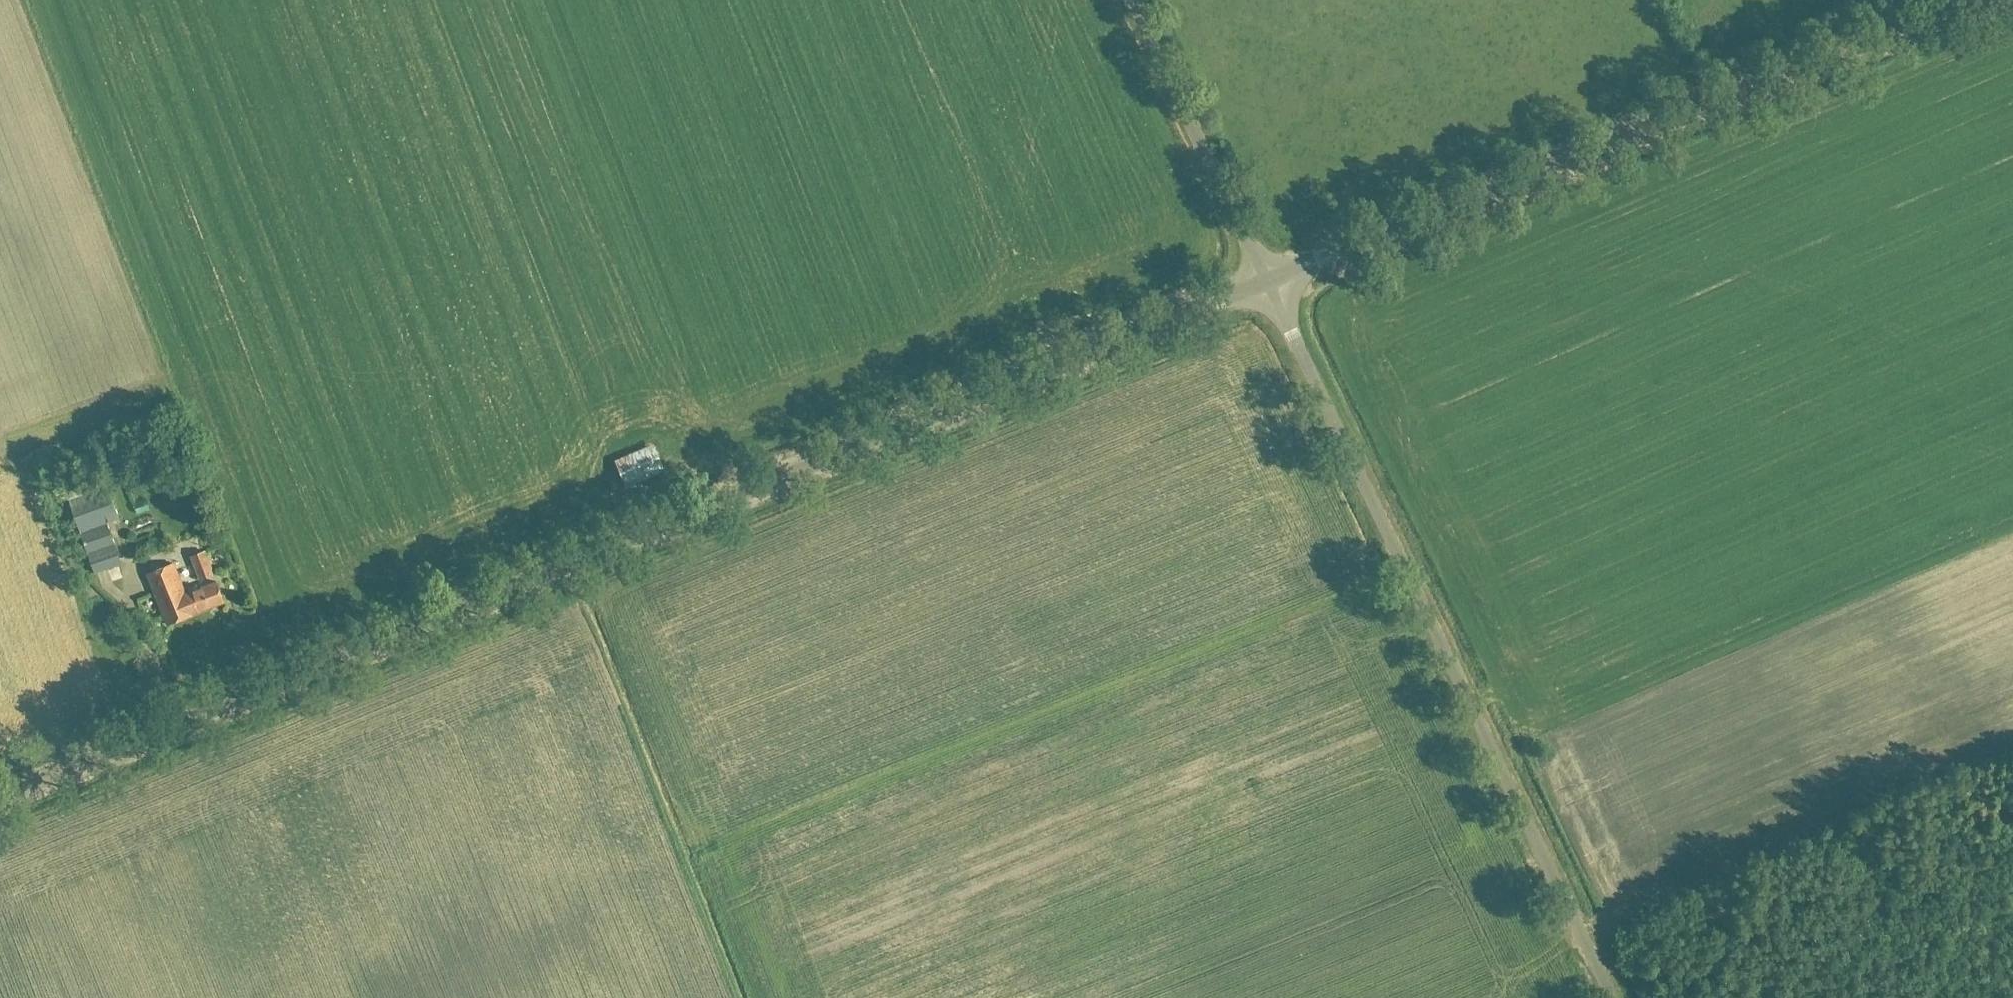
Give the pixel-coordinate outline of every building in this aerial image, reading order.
[(124,435),(127,443),(136,439),(134,432),(124,435)] [(653,444),(615,460),(626,488),(664,472),(653,444)] [(117,518),(102,472),(64,485),(92,572),(121,563),(107,521),(117,518)] [(204,551),(191,556),(199,579),(213,574),(204,551)] [(185,593),(186,593),(173,563),(147,574),(168,626),(194,615),(193,614),(185,593)] [(215,581),(186,593),(185,593),(193,614),(224,601),(215,581)]
